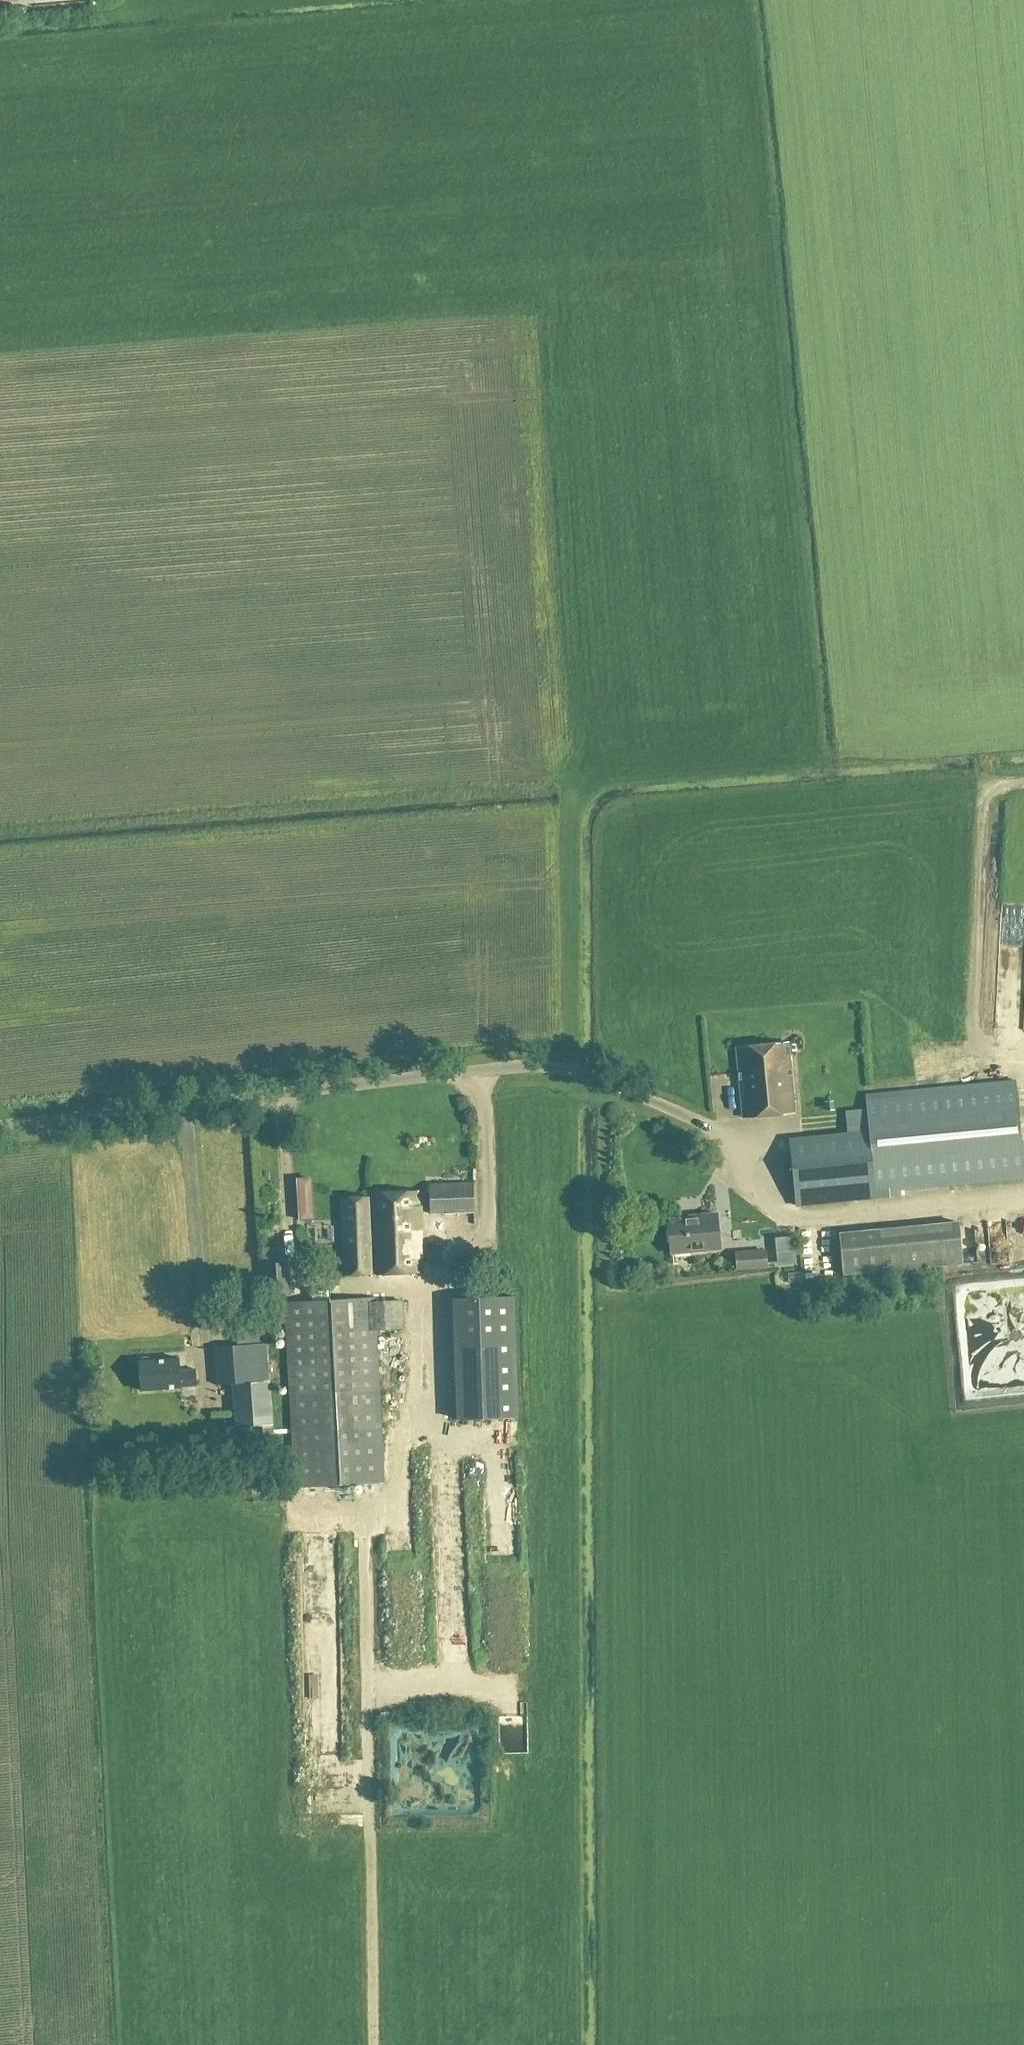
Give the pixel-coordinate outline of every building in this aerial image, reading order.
[(737,1049),(739,1071),(743,1118),(795,1113),(788,1044),(737,1049)] [(796,1207),(875,1199),(875,1194),(1023,1180),(1023,1162),(1015,1079),(865,1094),(866,1110),(845,1112),(847,1134),(789,1139),(796,1207)] [(429,1214),(474,1213),(474,1184),(427,1184),(429,1214)] [(370,1198),(374,1277),(422,1274),(418,1192),(370,1194),(370,1198)] [(698,1218),(668,1221),(671,1254),(720,1250),(717,1215),(698,1216),(698,1218)] [(958,1221),(838,1233),(841,1276),(963,1265),(958,1221)] [(766,1251),(754,1251),(736,1253),(737,1272),(755,1271),(768,1270),(766,1251)] [(288,1264),(264,1265),(266,1297),(290,1296),(288,1264)] [(455,1298),(455,1320),(515,1319),(515,1297),(455,1298)] [(401,1301),(374,1303),(374,1299),(286,1304),(296,1487),(384,1482),(375,1331),(403,1329),(401,1301)] [(236,1386),(269,1383),(267,1344),(235,1346),(213,1347),(215,1387),(236,1386)] [(143,1362),(139,1362),(141,1391),(181,1388),(181,1387),(197,1386),(195,1370),(179,1371),(179,1359),(153,1361),(152,1358),(143,1359),(143,1362)] [(272,1425),(270,1399),(237,1401),(239,1427),(272,1425)] [(509,1416),(509,1428),(525,1428),(525,1416),(509,1416)]
